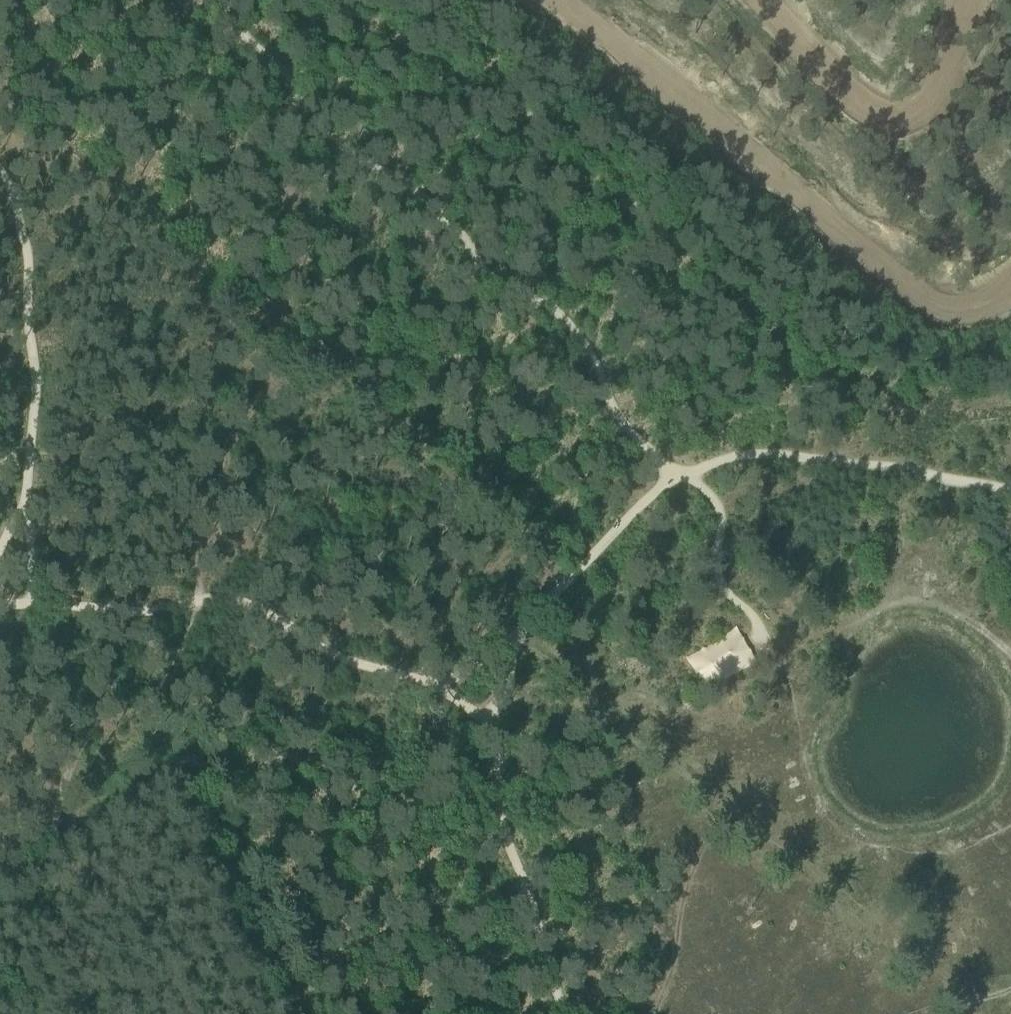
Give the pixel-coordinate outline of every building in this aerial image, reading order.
[(739,630),(688,656),(705,689),(755,664),(739,630)]
